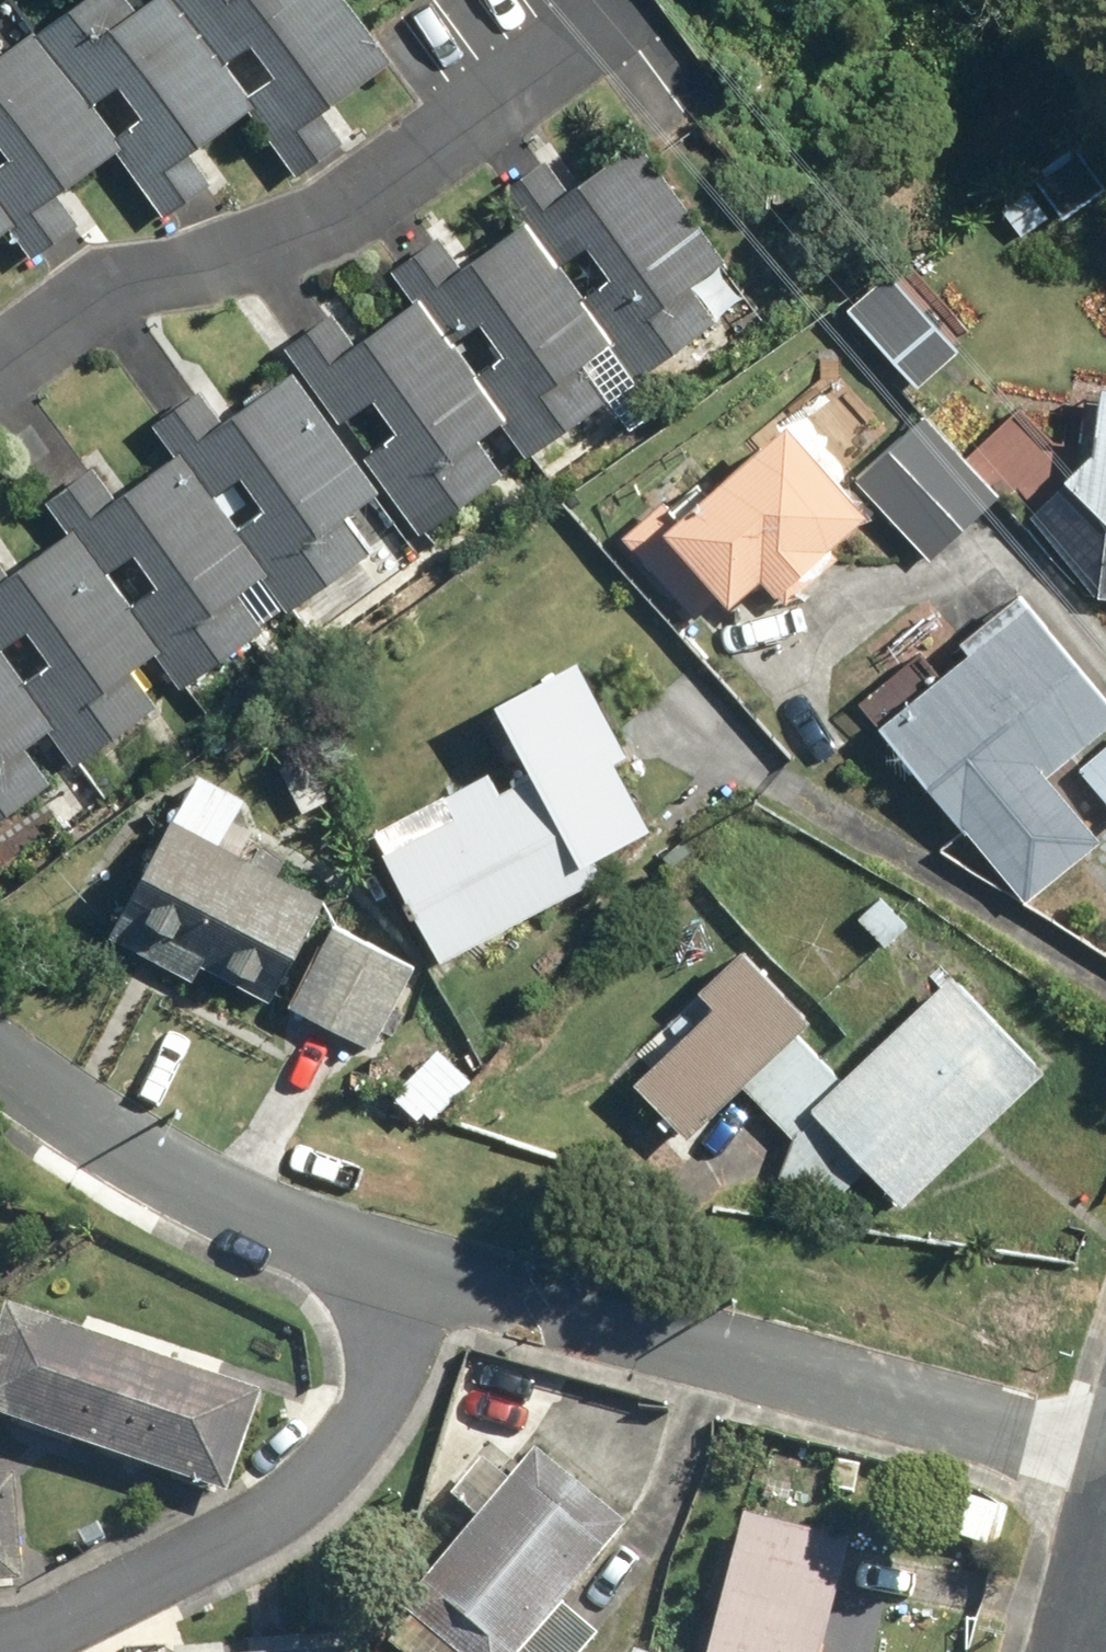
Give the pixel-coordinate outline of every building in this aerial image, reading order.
[(128,144),(43,29),(22,0),(0,0),(0,210),(15,229),(37,260),(88,222),(64,191),(128,144)] [(178,0),(153,0),(138,11),(130,0),(82,0),(43,29),(128,144),(177,212),(215,184),(194,156),(258,109),(178,0)] [(258,109),(304,173),(358,133),(336,102),(394,59),(351,0),(178,0),(258,109)] [(526,223),(617,347),(643,382),(753,302),(640,148),(577,194),(552,159),(505,194),(526,223)] [(15,229),(0,210),(0,240),(15,229)] [(617,347),(526,223),(464,268),(442,236),(397,269),(418,298),(510,424),(528,411),(551,442),(616,395),(594,365),(617,347)] [(946,328),(892,264),(847,302),(901,366),(946,328)] [(510,424),(418,298),(361,340),(338,309),(287,347),(302,367),(426,536),(513,473),(488,440),(510,424)] [(426,536),(302,367),(225,423),(202,392),(156,425),(177,454),(289,610),(313,643),(437,552),(426,536)] [(1105,390),(1101,451),(1070,478),(1105,519),(1105,390)] [(869,512),(782,417),(682,506),(668,491),(625,530),(707,620),(730,599),(742,612),(771,586),(788,605),(840,557),(830,546),(869,512)] [(999,501),(926,423),(861,484),(935,562),(999,501)] [(289,610),(177,454),(121,494),(101,466),(54,500),(75,529),(162,652),(186,685),(289,610)] [(75,529),(16,572),(0,551),(0,656),(56,735),(82,770),(166,709),(137,669),(162,652),(75,529)] [(885,719),(987,851),(1083,771),(1105,799),(1105,685),(1033,597),(885,719)] [(587,646),(502,684),(581,860),(666,822),(587,646)] [(0,656),(0,830),(64,783),(38,748),(56,735),(0,656)] [(540,775),(385,844),(434,953),(588,884),(540,775)] [(191,982),(204,956),(375,1051),(416,975),(316,920),(328,899),(176,817),(111,939),(191,982)] [(819,1020),(750,947),(703,991),(718,1006),(637,1083),(693,1141),(751,1086),(786,1123),(837,1074),(801,1037),(819,1020)] [(1051,1073),(962,976),(820,1106),(909,1203),(1051,1073)] [(5,1300),(0,1315),(0,1412),(208,1483),(227,1490),(235,1467),(262,1388),(5,1300)] [(539,1450),(407,1599),(467,1651),(519,1651),(628,1530),(539,1450)] [(0,1477),(0,1589),(21,1588),(16,1476),(0,1477)] [(745,1515),(715,1651),(844,1651),(868,1541),(745,1515)]
